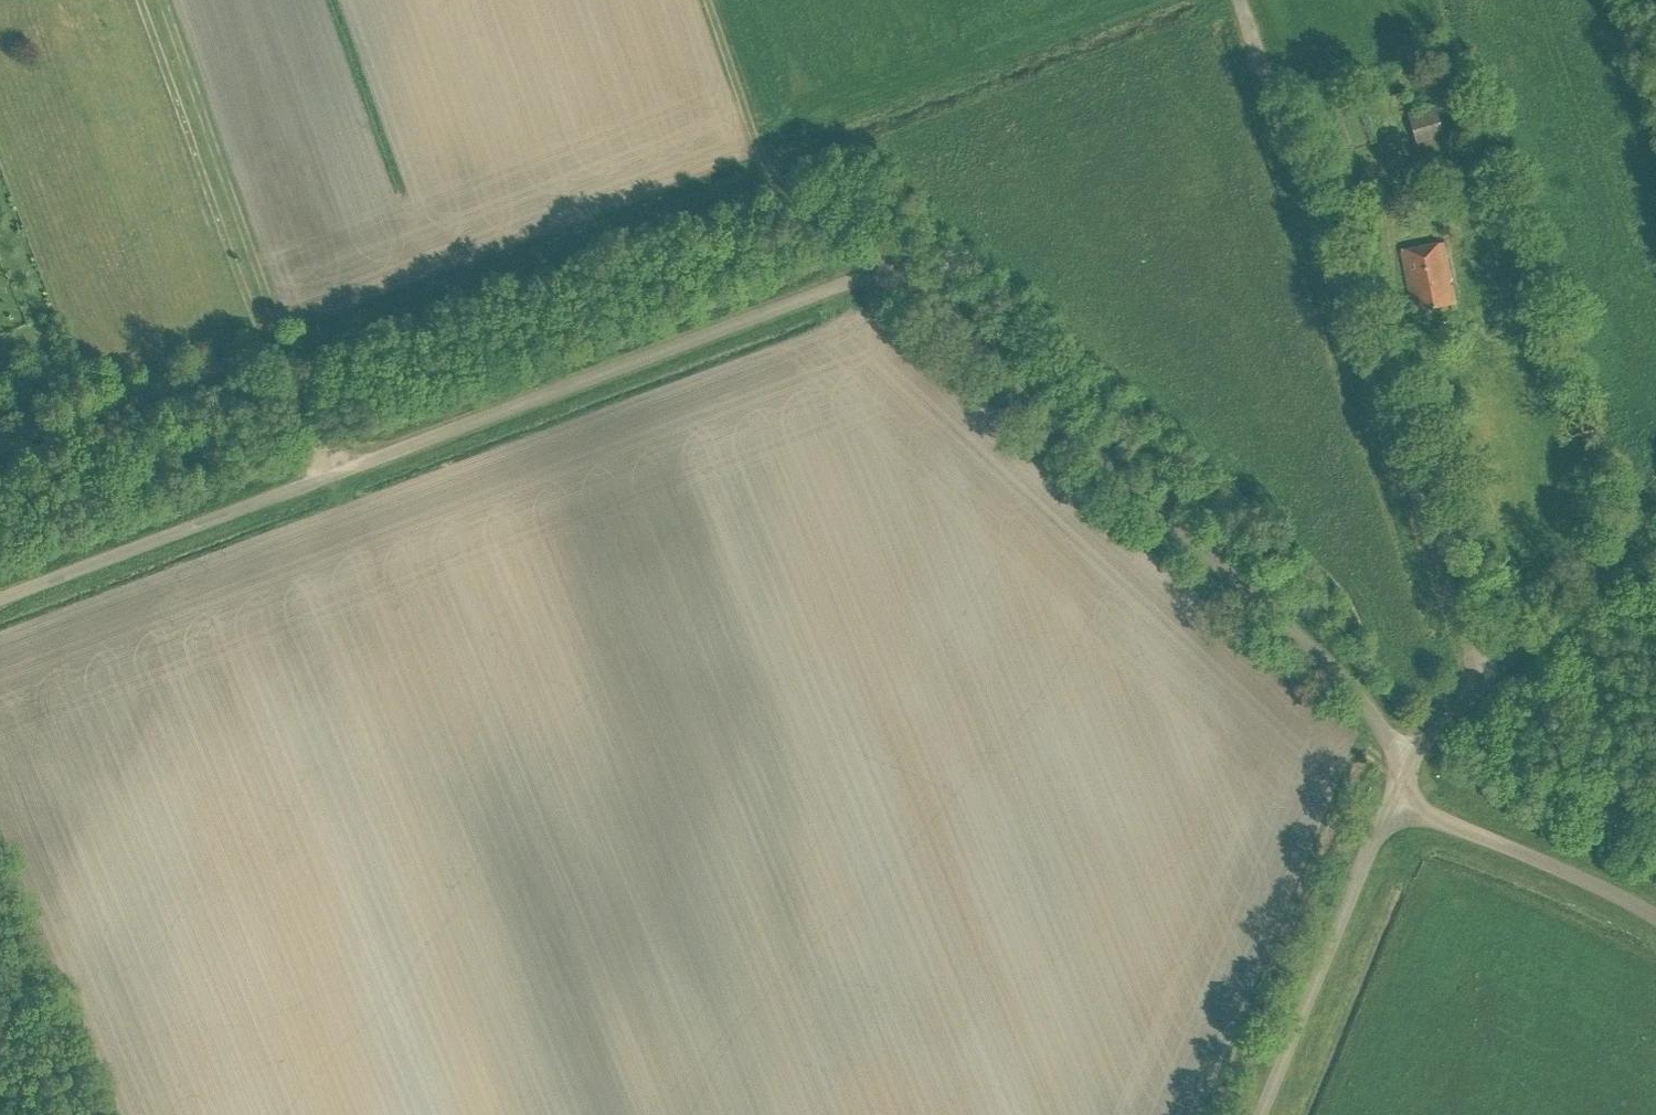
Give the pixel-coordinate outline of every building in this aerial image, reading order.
[(1409,114),(1425,173),(1454,165),(1446,135),(1444,136),(1435,106),(1409,114)] [(1443,244),(1402,252),(1413,305),(1424,303),(1426,310),(1456,304),(1443,244)]
